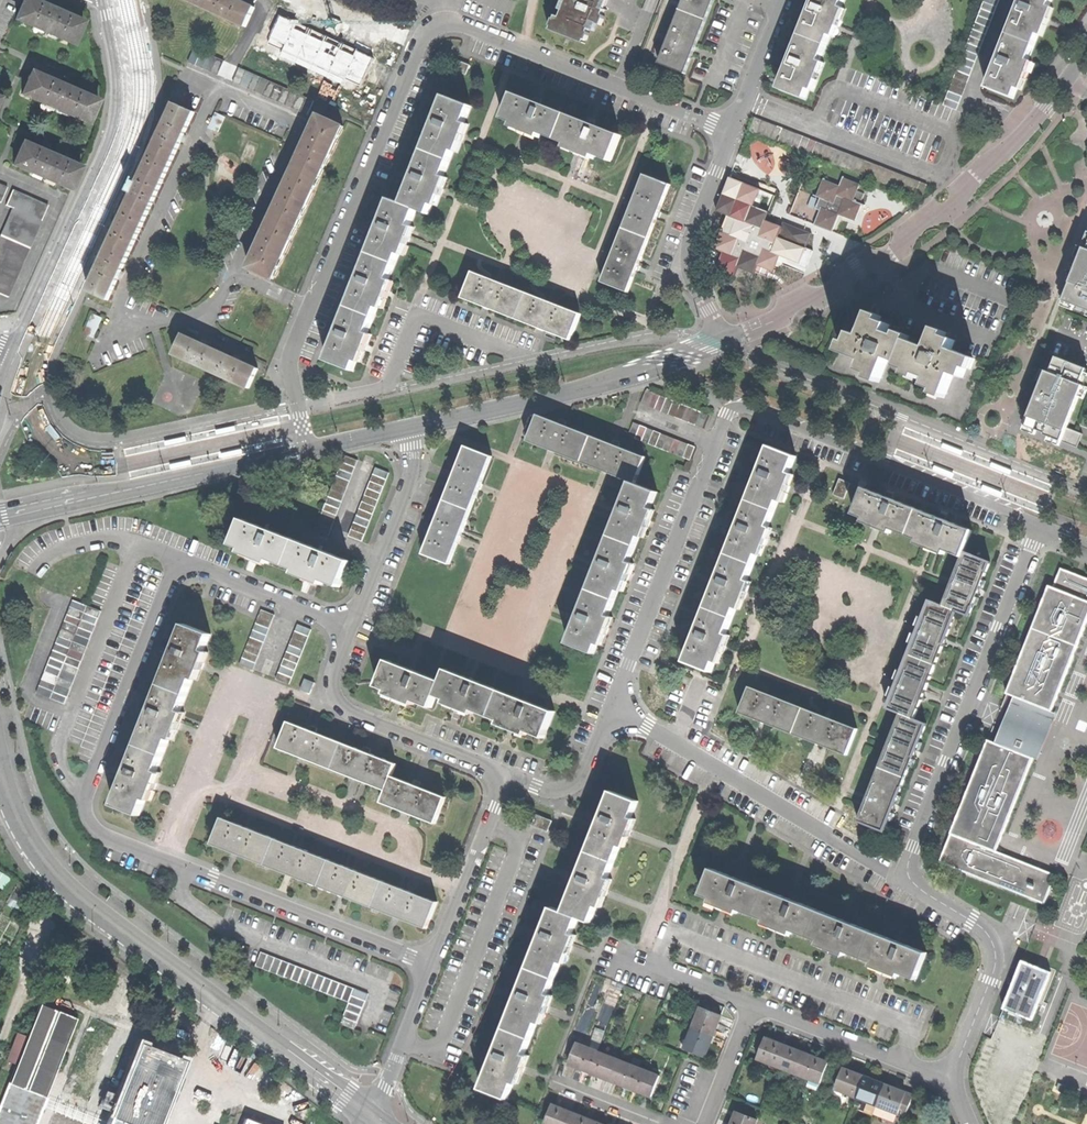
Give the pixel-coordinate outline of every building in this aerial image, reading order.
[(32,0),(23,0),(15,18),(73,44),(82,22),(50,8),(32,0)] [(210,9),(214,0),(189,0),(210,9)] [(210,9),(246,26),(255,7),(240,0),(214,0),(210,9)] [(565,5),(561,17),(556,15),(555,18),(554,18),(551,25),(553,25),(551,29),(584,42),(585,38),(587,39),(591,30),(589,29),(593,21),(599,23),(602,24),(606,14),(603,13),(605,9),(601,7),(603,5),(604,0),(567,0),(565,5)] [(681,9),(707,19),(715,0),(685,0),(681,9)] [(801,34),(828,44),(832,34),(836,36),(847,9),(843,7),(845,0),(814,0),(812,6),(808,5),(807,9),(806,12),(809,14),(801,34)] [(957,110),(1000,0),(983,0),(943,104),(957,110)] [(1007,35),(1034,45),(1038,34),(1042,35),(1048,20),(1053,6),(1049,5),(1051,0),(1020,0),(1007,35)] [(280,17),(368,57),(375,42),(287,2),(280,17)] [(661,63),(687,73),(698,44),(707,19),(681,9),(661,63)] [(596,31),(599,23),(593,21),(589,29),(591,30),(596,31)] [(353,91),(359,76),(256,31),(250,46),(353,91)] [(780,88),(807,98),(811,88),(816,90),(826,63),(822,61),(828,44),(801,34),(791,60),(787,59),(786,62),(784,67),(788,68),(780,88)] [(1029,58),(1034,45),(1007,35),(987,88),(1013,98),(1017,88),(1021,90),(1027,75),(1033,60),(1029,58)] [(308,114),(314,99),(196,46),(190,61),(308,114)] [(459,59),(455,69),(466,73),(469,63),(459,59)] [(26,84),(22,93),(88,123),(98,100),(32,71),(26,84)] [(514,92),(504,118),(514,122),(512,126),(527,132),(540,137),(541,133),(558,139),(568,113),(542,103),(543,99),(539,98),(536,96),(535,100),(514,92)] [(431,130),(424,149),(451,159),(454,150),(458,152),(469,124),(465,122),(471,105),(445,95),(434,123),(431,122),(430,124),(428,128),(431,130)] [(174,104),(151,154),(171,163),(181,139),(193,112),(174,104)] [(220,130),(226,115),(217,111),(211,126),(220,130)] [(588,120),(568,113),(558,139),(567,143),(565,147),(594,158),(596,154),(612,160),(622,133),(596,123),(597,120),(593,118),(589,117),(588,120)] [(755,115),(750,129),(814,155),(922,197),(928,183),(755,115)] [(305,144),(294,168),(318,178),(342,127),(318,116),(305,144)] [(80,167),(22,142),(18,152),(13,164),(71,189),(80,167)] [(410,183),(403,203),(417,209),(429,213),(433,203),(437,205),(448,177),(444,175),(451,159),(424,149),(413,176),(409,175),(408,178),(407,182),(410,183)] [(127,205),(108,246),(127,254),(171,163),(151,154),(127,205)] [(283,193),(272,217),(296,228),(318,178),(294,168),(283,193)] [(645,173),(623,227),(649,238),(659,214),(671,183),(645,173)] [(841,186),(824,180),(818,195),(821,196),(817,207),(822,209),(816,224),(834,230),(841,212),(856,217),(859,211),(862,202),(855,199),(860,183),(844,177),(841,186)] [(2,202),(9,187),(0,183),(0,202),(2,202)] [(13,189),(6,204),(13,207),(0,236),(0,293),(7,296),(48,205),(13,189)] [(1064,275),(1073,278),(1062,305),(1086,314),(1086,193),(1076,221),(1084,224),(1064,275)] [(378,232),(370,252),(395,262),(399,252),(404,254),(415,225),(411,224),(417,209),(403,203),(391,199),(381,225),(377,224),(376,227),(375,231),(378,232)] [(720,266),(735,271),(738,264),(755,270),(758,261),(774,267),(777,260),(779,253),(788,256),(793,242),(778,236),(782,225),(766,219),(769,211),(753,206),(748,221),(738,217),(732,233),(724,230),(718,247),(726,250),(720,266)] [(249,267),(273,278),(296,228),(272,217),(262,238),(249,267)] [(602,281),(628,291),(639,264),(649,238),(623,227),(602,281)] [(88,290),(106,299),(117,277),(127,254),(108,246),(88,290)] [(357,286),(350,305),(374,315),(378,306),(383,308),(394,280),(389,278),(395,262),(370,252),(360,278),(356,277),(355,281),(353,285),(357,286)] [(473,271),(463,297),(488,307),(517,318),(527,292),(473,271)] [(581,313),(527,292),(517,318),(542,328),(571,339),(581,313)] [(328,360),(353,369),(357,359),(362,361),(373,333),(368,331),(374,315),(350,305),(339,332),(335,330),(334,334),(332,338),(336,339),(328,360)] [(87,333),(97,336),(103,315),(93,312),(87,333)] [(853,333),(846,353),(865,361),(861,370),(882,378),(889,359),(899,362),(898,366),(929,378),(926,386),(947,394),(954,375),(964,379),(972,358),(952,350),(956,340),(946,337),(935,332),(929,349),(888,333),(891,325),(882,321),(870,317),(863,336),(853,333)] [(174,353),(213,371),(222,351),(202,342),(182,334),(174,353)] [(240,359),(222,351),(213,371),(248,386),(257,367),(240,359)] [(1058,355),(1051,370),(1047,369),(1026,425),(1079,447),(1084,433),(1069,427),(1081,397),(1086,398),(1086,394),(1086,367),(1058,355)] [(646,390),(640,404),(703,428),(708,414),(646,390)] [(528,441),(632,482),(636,483),(646,457),(619,446),(620,444),(617,443),(613,441),(612,444),(566,426),(567,422),(562,421),(559,419),(557,423),(538,415),(528,441)] [(695,447),(633,423),(628,437),(690,461),(695,447)] [(218,430),(219,434),(240,430),(239,426),(220,430),(218,430)] [(168,440),(169,445),(190,440),(189,436),(170,440),(168,440)] [(947,444),(945,448),(966,456),(968,452),(949,445),(947,444)] [(423,554),(450,565),(492,456),(465,446),(455,473),(450,471),(449,474),(447,478),(452,480),(434,527),(430,525),(428,528),(427,532),(431,533),(423,554)] [(756,479),(749,500),(776,510),(779,501),(784,503),(795,475),(790,473),(796,456),(769,446),(760,472),(756,470),(754,475),(753,478),(756,479)] [(245,453),(244,449),(222,453),(223,458),(242,454),(245,453)] [(316,531),(329,536),(358,460),(345,455),(316,531)] [(195,464),(194,459),(172,464),(173,468),(192,464),(195,464)] [(995,462),(993,467),(1014,474),(1015,470),(997,463),(995,462)] [(957,478),(959,474),(938,466),(937,471),(955,477),(957,478)] [(349,536),(363,542),(390,473),(376,468),(349,536)] [(834,494),(845,499),(851,483),(840,479),(834,494)] [(569,642),(594,652),(598,642),(602,644),(607,632),(613,616),(608,615),(618,589),(623,591),(628,579),(634,563),(630,561),(640,536),(644,537),(649,524),(655,510),(650,508),(657,491),(636,483),(632,482),(569,642)] [(1005,497),(1007,492),(987,485),(985,489),(1003,496),(1005,497)] [(893,528),(908,534),(918,509),(894,499),(895,496),(891,494),(887,493),(886,497),(864,488),(854,513),(865,517),(864,522),(892,533),(893,528)] [(735,534),(727,553),(754,564),(758,554),(764,556),(774,528),(769,526),(776,510),(749,500),(738,526),(735,525),(733,529),(732,533),(735,534)] [(963,556),(944,606),(957,611),(970,616),(981,588),(991,562),(965,552),(974,530),(949,521),(950,517),(946,515),(941,514),(940,517),(918,509),(908,534),(919,538),(918,543),(945,553),(947,550),(963,556)] [(351,561),(243,520),(234,545),(245,549),(243,554),(254,558),(271,564),(273,560),(298,569),(296,574),(310,579),(324,585),(326,580),(341,586),(351,561)] [(713,588),(706,607),(733,617),(737,607),(742,609),(752,582),(748,580),(754,564),(727,553),(717,580),(713,579),(711,583),(710,587),(713,588)] [(1051,710),(1086,617),(1086,578),(1060,568),(1053,587),(1048,585),(1006,693),(1051,710)] [(930,600),(910,654),(936,664),(946,639),(957,611),(944,606),(930,600)] [(38,694),(52,700),(88,606),(74,601),(38,694)] [(102,612),(88,606),(52,700),(66,705),(102,612)] [(733,617),(706,607),(696,634),(692,633),(691,637),(689,640),(693,641),(685,661),(713,671),(716,661),(721,663),(732,636),(727,634),(733,617)] [(240,665),(254,670),(274,616),(261,611),(240,665)] [(115,807),(141,816),(148,799),(152,800),(162,773),(158,771),(170,739),(175,741),(186,712),(181,710),(193,679),(198,681),(209,652),(205,651),(211,634),(184,624),(174,651),(170,650),(169,653),(168,657),(171,658),(152,711),(148,710),(146,713),(145,718),(148,719),(128,772),(124,771),(123,774),(121,778),(125,780),(115,807)] [(311,630),(298,625),(277,680),(290,685),(311,630)] [(889,708),(901,713),(915,719),(926,692),(936,664),(910,654),(889,708)] [(389,661),(378,687),(388,690),(387,695),(399,700),(414,705),(416,702),(432,708),(437,696),(442,682),(389,661)] [(447,669),(442,682),(437,696),(447,700),(446,705),(459,710),(473,716),(475,711),(501,721),(499,726),(514,732),(527,737),(529,732),(544,738),(555,712),(447,669)] [(315,683),(305,679),(300,690),(310,694),(315,683)] [(750,686),(740,712),(762,721),(818,743),(848,755),(858,729),(750,686)] [(901,713),(880,766),(906,777),(915,754),(927,723),(915,719),(901,713)] [(310,730),(289,722),(279,749),(387,790),(382,803),(437,824),(447,797),(420,787),(422,784),(417,783),(415,782),(413,785),(392,777),(397,764),(371,754),(372,751),(368,749),(364,748),(363,751),(317,733),(319,730),(315,728),(311,727),(310,730)] [(939,862),(1044,904),(1056,874),(996,851),(1033,757),(988,739),(939,862)] [(906,777),(880,766),(859,821),(885,831),(895,807),(906,777)] [(576,885),(566,911),(578,916),(591,921),(597,905),(602,907),(613,879),(609,878),(621,846),(625,848),(636,818),(632,817),(638,801),(613,791),(603,817),(598,816),(597,819),(596,823),(600,824),(579,878),(575,876),(573,880),(572,883),(576,885)] [(537,814),(533,825),(548,830),(552,819),(537,814)] [(438,902),(222,817),(212,843),(233,852),(277,869),(330,890),(387,912),(428,928),(438,902)] [(7,888),(13,876),(0,870),(0,885),(7,888)] [(711,870),(701,895),(711,899),(710,904),(722,908),(737,914),(739,910),(765,920),(763,925),(777,930),(791,936),(792,931),(819,941),(817,946),(829,951),(844,957),(846,952),(872,963),(871,967),(885,973),(898,978),(900,974),(916,980),(926,953),(711,870)] [(482,1087),(508,1097),(515,1080),(519,1082),(529,1055),(525,1053),(537,1021),(541,1023),(553,994),(549,992),(561,960),(565,962),(576,934),(571,933),(578,916),(566,911),(553,906),(542,934),(537,932),(536,935),(535,938),(540,940),(519,993),(515,991),(513,995),(512,999),(516,1001),(495,1054),(491,1052),(490,1056),(489,1059),(493,1061),(482,1087)] [(355,988),(261,952),(255,967),(350,1003),(355,988)] [(1051,972),(1022,961),(1003,1008),(1032,1020),(1051,972)] [(369,994),(355,988),(350,1003),(341,1025),(355,1030),(369,994)] [(42,1107),(47,1097),(77,1018),(39,1003),(26,1036),(16,1064),(0,1104),(0,1123),(36,1123),(42,1107)] [(700,1009),(693,1029),(713,1037),(717,1028),(721,1017),(700,1009)] [(713,1037),(693,1029),(685,1051),(705,1058),(709,1048),(713,1037)] [(6,1060),(16,1064),(26,1036),(16,1032),(6,1060)] [(765,1040),(758,1060),(778,1068),(786,1048),(774,1043),(765,1040)] [(183,1060),(139,1042),(108,1121),(107,1123),(158,1123),(183,1060)] [(578,1068),(590,1073),(597,1053),(576,1045),(569,1064),(578,1068)] [(796,1051),(786,1048),(778,1068),(799,1076),(807,1055),(796,1051)] [(618,1061),(597,1053),(590,1073),(599,1076),(611,1081),(618,1061)] [(817,1059),(807,1055),(799,1076),(819,1084),(827,1063),(817,1059)] [(639,1069),(618,1061),(611,1081),(619,1084),(631,1089),(639,1069)] [(660,1077),(639,1069),(631,1089),(642,1093),(652,1097),(660,1077)] [(843,1069),(835,1090),(856,1098),(864,1077),(854,1073),(843,1069)] [(873,1081),(864,1077),(856,1098),(863,1101),(877,1106),(884,1085),(873,1081)] [(894,1089),(884,1085),(877,1106),(897,1114),(905,1093),(894,1089)] [(913,1096),(905,1093),(897,1114),(896,1118),(904,1121),(913,1096)] [(47,1097),(42,1107),(51,1111),(86,1123),(107,1123),(108,1121),(47,1097)] [(866,1112),(873,1115),(877,1106),(863,1101),(861,1107),(867,1109),(866,1112)] [(573,1113),(562,1109),(553,1105),(545,1123),(569,1123),(573,1113)] [(895,1120),(896,1118),(897,1114),(877,1106),(873,1115),(886,1119),(887,1117),(895,1120)] [(573,1113),(569,1123),(594,1123),(595,1121),(583,1117),(573,1113)] [(733,1123),(756,1123),(758,1120),(738,1113),(734,1123),(733,1123)]
